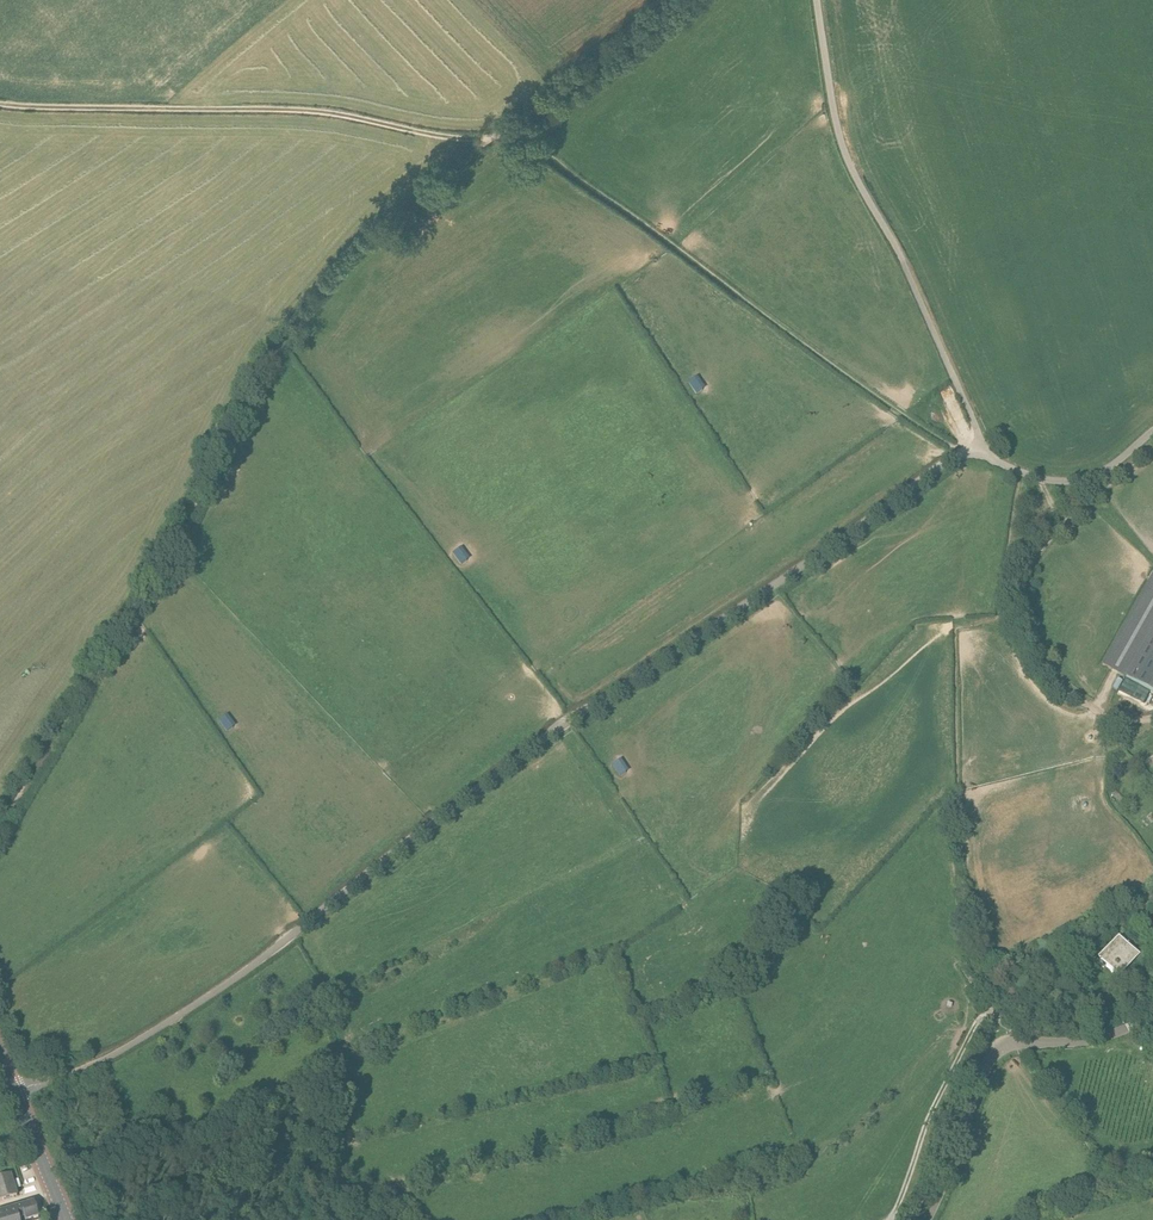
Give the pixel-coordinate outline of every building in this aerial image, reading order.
[(698,375),(690,381),(698,393),(706,387),(698,375)] [(465,548),(457,553),(463,563),(471,558),(465,548)] [(1125,677),(1152,692),(1152,576),(1103,665),(1125,677)] [(231,714),(222,719),(227,731),(237,727),(231,714)] [(622,776),(631,770),(624,758),(614,764),(622,776)] [(1113,973),(1118,977),(1139,954),(1132,948),(1127,945),(1129,943),(1128,943),(1127,944),(1120,938),(1099,960),(1113,973)] [(12,1199),(16,1197),(10,1175),(0,1178),(0,1202),(12,1199)] [(20,1219),(24,1218),(24,1219),(30,1219),(38,1218),(34,1202),(16,1207),(20,1219)] [(18,1219),(20,1219),(16,1207),(0,1212),(0,1219),(18,1219)]
